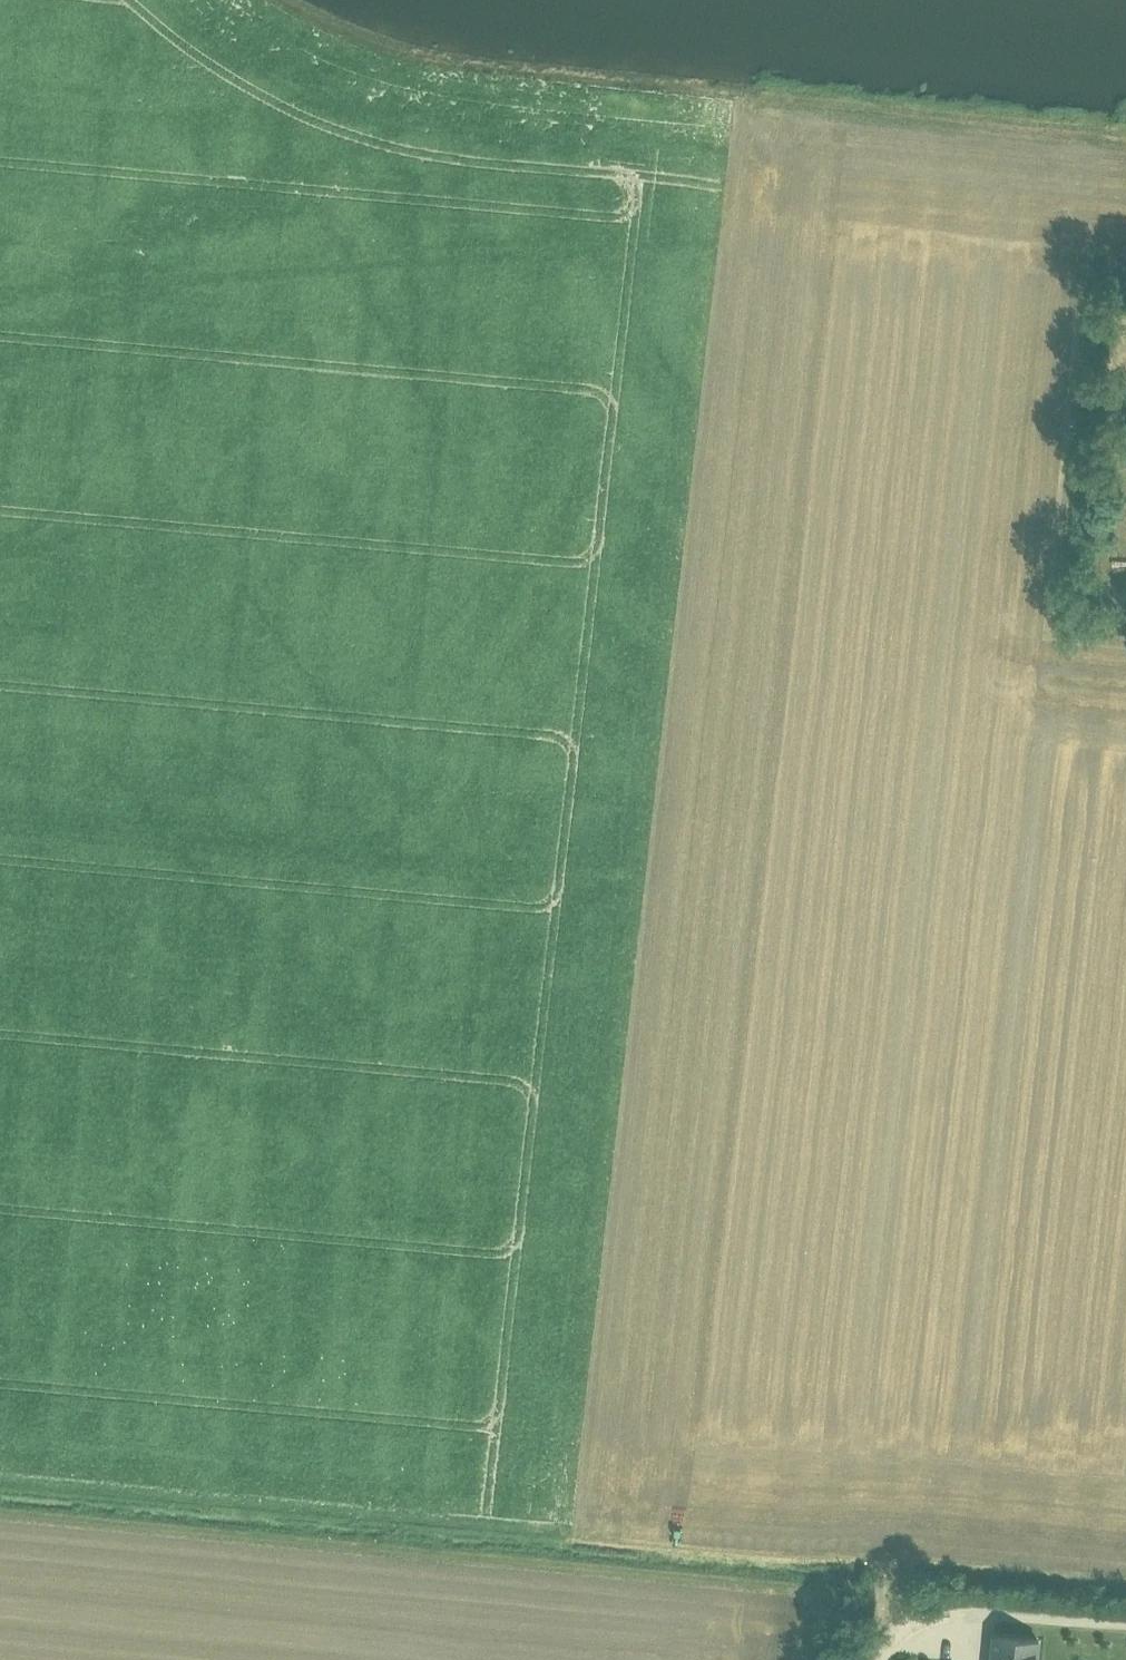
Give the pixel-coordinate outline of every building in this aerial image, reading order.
[(992,1659),(1036,1659),(1038,1640),(995,1635),(992,1659)]
